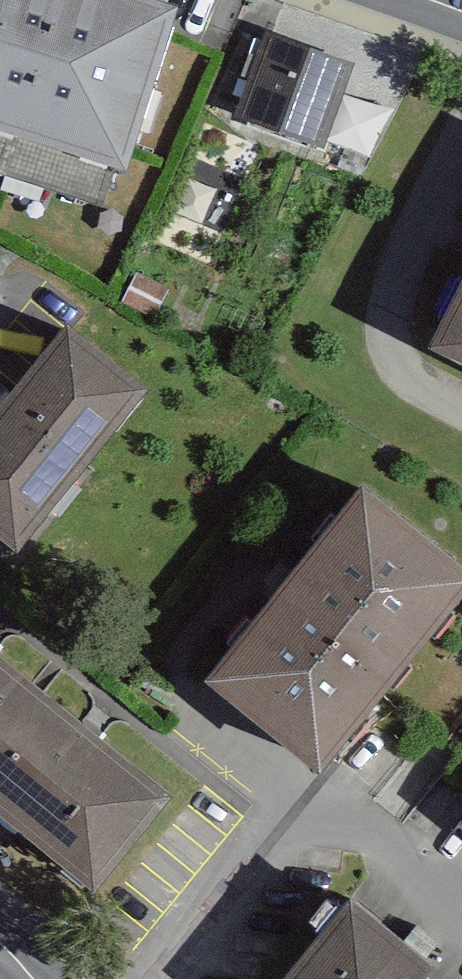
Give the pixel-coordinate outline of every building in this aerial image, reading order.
[(117,152),(166,0),(0,0),(0,114),(117,152)] [(272,22),(238,120),(323,150),(358,53),(272,22)] [(431,334),(461,348),(461,266),(431,334)] [(0,391),(0,520),(23,537),(149,369),(64,306),(0,391)] [(202,673),(320,764),(461,581),(461,556),(356,474),(202,673)] [(90,891),(169,791),(0,657),(0,820),(90,891)] [(278,978),(453,978),(345,895),(278,978)]
